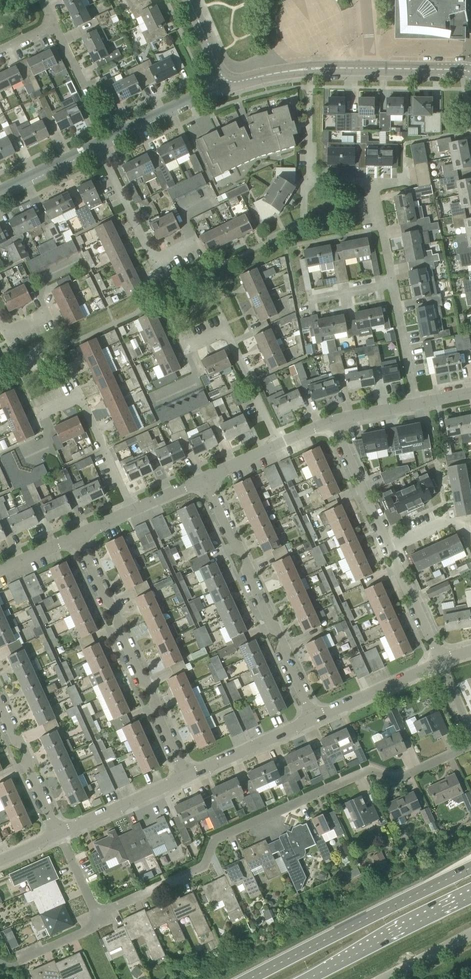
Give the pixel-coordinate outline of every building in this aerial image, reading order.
[(71,14),(85,8),(84,7),(81,0),(82,0),(66,0),(66,1),(64,1),(67,7),(71,14)] [(130,8),(147,0),(126,0),(130,8)] [(130,8),(135,19),(142,16),(145,23),(161,15),(156,5),(153,6),(150,0),(147,0),(130,8)] [(399,6),(400,26),(401,26),(403,27),(403,32),(408,32),(408,34),(429,36),(449,39),(463,39),(463,32),(469,31),(468,27),(464,8),(465,0),(398,0),(399,6)] [(91,12),(88,6),(88,5),(84,7),(85,8),(71,14),(77,27),(91,20),(87,14),(91,12)] [(111,17),(108,11),(96,17),(99,23),(111,17)] [(115,15),(111,17),(114,23),(119,21),(116,15),(115,15)] [(142,33),(147,44),(167,35),(163,26),(166,25),(161,15),(145,23),(148,30),(142,33)] [(114,23),(111,17),(99,23),(101,28),(102,29),(103,29),(114,23)] [(99,38),(102,36),(99,29),(82,38),(88,51),(106,42),(102,44),(99,38)] [(94,63),(97,62),(100,68),(122,57),(118,50),(111,53),(106,42),(88,51),(94,63)] [(45,52),(39,55),(46,71),(52,68),(55,74),(66,69),(54,45),(44,50),(45,52)] [(167,60),(160,64),(168,79),(177,74),(176,72),(184,68),(175,48),(164,53),(167,60)] [(34,76),(45,71),(46,71),(39,55),(32,59),(31,56),(21,61),(31,84),(34,92),(41,88),(37,80),(34,76)] [(139,66),(148,85),(156,81),(157,84),(168,79),(160,64),(153,67),(149,60),(139,66)] [(11,69),(4,72),(12,87),(22,82),(25,87),(31,84),(21,61),(19,62),(10,66),(11,69)] [(131,78),(124,81),(131,96),(141,92),(140,89),(148,85),(139,66),(128,71),(131,78)] [(4,72),(0,74),(0,100),(3,99),(0,93),(12,87),(4,72)] [(121,101),(131,96),(124,81),(117,84),(114,78),(108,81),(106,76),(100,79),(112,103),(120,99),(121,101)] [(78,108),(84,105),(78,93),(73,95),(72,96),(72,97),(61,103),(63,106),(72,125),(84,119),(78,108)] [(364,132),(364,131),(364,126),(366,126),(366,120),(376,120),(376,112),(380,112),(380,106),(374,106),(374,99),(368,99),(368,97),(360,97),(360,98),(359,98),(359,108),(359,114),(351,114),(351,127),(351,131),(357,131),(361,131),(364,132)] [(425,118),(425,133),(440,133),(441,114),(433,113),(433,106),(431,106),(431,99),(424,99),(424,97),(412,97),(412,107),(412,109),(414,109),(414,115),(422,115),(425,118)] [(335,131),(351,131),(351,127),(351,114),(344,114),(344,111),(344,106),(345,98),(329,98),(329,106),(323,106),(323,112),(323,115),(324,115),(324,114),(329,114),(337,114),(336,131),(335,131)] [(390,132),(390,127),(390,121),(390,115),(403,116),(403,115),(408,115),(408,104),(403,104),(403,99),(387,99),(387,113),(379,113),(379,132),(390,132)] [(63,106),(52,112),(49,106),(44,109),(49,121),(55,119),(60,131),(72,125),(63,106)] [(287,106),(269,111),(275,130),(272,131),(273,135),(276,134),(281,151),(296,147),(293,136),(297,134),(294,122),(292,122),(287,106)] [(42,122),(31,127),(38,142),(50,136),(44,124),(49,121),(44,109),(37,112),(42,122)] [(275,130),(269,111),(247,117),(251,134),(249,134),(258,157),(259,157),(281,151),(276,134),(273,135),(272,131),(275,130)] [(225,136),(227,142),(228,142),(230,146),(234,144),(235,148),(229,151),(236,167),(257,158),(258,157),(249,134),(248,135),(240,120),(221,129),(225,136)] [(15,123),(9,125),(15,138),(20,135),(22,138),(26,147),(38,142),(31,127),(20,132),(17,127),(15,123)] [(15,138),(9,125),(4,128),(5,131),(0,133),(0,150),(4,158),(15,153),(11,144),(10,140),(15,138)] [(213,178),(236,167),(229,151),(235,148),(234,144),(230,146),(228,142),(227,142),(225,136),(220,138),(217,131),(196,140),(213,178)] [(322,131),(322,143),(322,158),(328,158),(328,165),(342,165),(342,143),(328,143),(329,131),(322,131)] [(360,144),(360,159),(366,159),(366,166),(379,166),(379,144),(380,144),(380,141),(368,141),(368,131),(364,131),(364,132),(361,131),(361,144),(360,144)] [(451,143),(450,137),(437,140),(439,151),(450,149),(452,157),(468,154),(466,140),(451,143)] [(181,138),(169,144),(176,159),(189,153),(181,138)] [(342,143),(342,165),(354,165),(354,159),(360,159),(360,144),(342,143)] [(164,165),(166,164),(176,159),(169,144),(156,150),(164,165)] [(379,166),(392,166),(392,159),(398,160),(398,144),(392,144),(392,150),(379,149),(379,166)] [(147,154),(135,160),(142,176),(146,183),(156,178),(162,191),(169,188),(167,183),(161,170),(156,172),(147,154)] [(190,156),(188,157),(190,160),(196,172),(202,169),(195,154),(190,156)] [(445,178),(458,175),(457,170),(470,167),(470,166),(468,154),(452,157),(453,164),(442,166),(445,178)] [(130,182),(142,176),(135,160),(122,166),(130,182)] [(427,162),(414,165),(415,170),(418,183),(418,187),(431,185),(427,162)] [(167,167),(161,170),(167,183),(173,180),(169,172),(167,167)] [(270,189),(288,200),(298,185),(297,185),(295,188),(292,186),(296,181),(296,168),(276,168),(276,181),(270,189)] [(186,179),(193,176),(190,170),(183,173),(186,179)] [(201,173),(195,175),(201,187),(207,184),(201,173)] [(195,175),(190,178),(195,190),(201,187),(195,175)] [(445,178),(445,179),(439,180),(440,186),(446,185),(447,190),(458,188),(459,195),(470,193),(470,179),(459,182),(458,175),(445,178)] [(190,178),(184,181),(189,192),(195,190),(190,178)] [(86,206),(81,209),(90,227),(96,224),(89,210),(102,204),(91,181),(77,188),(86,206)] [(184,181),(178,184),(184,195),(189,192),(184,181)] [(249,191),(246,183),(225,193),(227,198),(229,201),(249,191)] [(126,187),(135,205),(139,203),(142,201),(140,196),(138,197),(132,184),(126,187)] [(178,184),(172,186),(178,198),(184,195),(178,184)] [(421,197),(433,194),(431,185),(419,187),(405,190),(406,195),(394,197),(397,211),(413,208),(412,200),(421,198),(421,197)] [(178,198),(172,186),(167,189),(172,201),(178,198)] [(253,203),(258,212),(262,221),(274,215),(277,210),(280,212),(278,215),(279,215),(288,200),(270,189),(265,197),(253,203)] [(77,211),(75,208),(68,192),(56,198),(55,199),(62,214),(64,217),(66,221),(77,216),(75,212),(77,211)] [(158,193),(151,197),(153,202),(160,198),(158,193)] [(469,207),(470,207),(470,193),(459,195),(461,202),(455,203),(456,207),(450,208),(452,217),(465,214),(464,208),(469,207)] [(237,197),(229,201),(231,206),(239,201),(237,197)] [(64,217),(62,214),(55,199),(43,205),(52,223),(54,222),(64,217)] [(225,203),(217,207),(219,211),(227,207),(225,203)] [(413,227),(427,225),(427,224),(430,223),(429,217),(424,218),(422,206),(413,208),(397,211),(400,225),(412,222),(413,227)] [(47,241),(53,238),(47,225),(42,228),(33,209),(21,215),(28,231),(31,237),(42,231),(47,241)] [(77,216),(81,224),(83,230),(90,227),(81,209),(77,211),(75,212),(77,216)] [(202,214),(205,219),(213,215),(210,210),(202,214)] [(161,219),(169,235),(180,229),(173,213),(161,219)] [(202,214),(195,218),(197,222),(205,219),(202,214)] [(253,231),(245,214),(234,220),(242,236),(253,231)] [(467,234),(470,233),(470,219),(467,220),(465,214),(452,217),(453,225),(459,223),(460,228),(466,227),(467,234)] [(16,236),(11,238),(21,260),(28,257),(21,242),(24,236),(23,233),(28,231),(21,215),(9,221),(16,236)] [(157,241),(169,235),(161,219),(149,224),(157,241)] [(242,236),(234,220),(222,225),(230,242),(242,236)] [(100,240),(117,232),(111,221),(95,229),(100,240)] [(54,222),(52,223),(47,225),(53,238),(56,243),(65,239),(65,238),(63,233),(60,235),(54,222)] [(230,242),(222,225),(211,231),(219,247),(230,242)] [(404,248),(421,245),(430,243),(427,225),(413,227),(414,232),(402,235),(404,248)] [(9,251),(15,263),(21,260),(11,238),(7,240),(0,227),(0,247),(9,251)] [(219,247),(211,231),(199,236),(207,253),(219,247)] [(117,232),(100,240),(106,251),(122,244),(117,232)] [(457,256),(470,253),(470,233),(467,234),(456,236),(458,248),(455,249),(457,256)] [(76,237),(80,245),(84,243),(80,235),(76,237)] [(367,238),(354,241),(357,258),(357,257),(370,255),(371,260),(374,277),(380,276),(374,246),(368,247),(367,238)] [(78,251),(72,240),(66,243),(72,254),(78,251)] [(343,283),(349,282),(344,260),(357,258),(354,241),(341,244),(341,245),(336,246),(343,283)] [(72,254),(66,243),(61,245),(66,257),(72,254)] [(122,244),(106,251),(111,263),(127,255),(122,244)] [(66,257),(61,245),(55,248),(60,260),(66,257)] [(421,245),(404,248),(407,262),(419,260),(420,264),(434,262),(434,261),(444,259),(442,253),(433,255),(432,250),(422,252),(421,245)] [(330,246),(317,248),(320,265),(333,262),(336,277),(337,284),(343,283),(336,246),(330,247),(330,246)] [(60,260),(55,248),(49,251),(55,262),(60,260)] [(320,265),(317,248),(304,251),(305,259),(300,260),(306,290),(311,289),(307,267),(320,265)] [(55,262),(49,251),(43,254),(49,265),(55,262)] [(87,260),(91,258),(88,251),(83,253),(87,260)] [(460,255),(460,260),(462,267),(465,266),(470,265),(470,253),(460,255)] [(49,265),(43,254),(38,257),(43,268),(49,265)] [(127,255),(111,263),(117,274),(133,266),(127,255)] [(43,268),(38,257),(32,259),(38,271),(43,268)] [(87,260),(91,268),(95,266),(91,258),(87,260)] [(38,271),(32,259),(27,262),(32,273),(38,271)] [(420,264),(421,270),(409,272),(412,286),(428,282),(434,281),(432,269),(435,268),(434,262),(420,264)] [(133,266),(117,274),(122,286),(139,278),(133,266)] [(276,273),(273,267),(263,272),(263,274),(260,275),(262,280),(276,273)] [(12,268),(4,272),(7,277),(15,273),(12,268)] [(240,276),(245,287),(262,280),(257,268),(240,276)] [(465,294),(470,292),(470,272),(468,273),(470,280),(462,281),(465,294)] [(98,283),(102,281),(99,273),(94,275),(98,283)] [(51,291),(52,292),(57,303),(73,295),(68,284),(72,282),(69,276),(56,282),(59,288),(51,291)] [(94,285),(90,277),(86,279),(90,287),(94,285)] [(13,290),(21,306),(32,301),(29,293),(34,290),(28,278),(22,281),(24,285),(13,290)] [(139,278),(122,286),(128,297),(144,289),(139,278)] [(267,291),(262,280),(245,287),(251,299),(267,291)] [(102,281),(98,283),(102,291),(106,289),(102,281)] [(428,282),(412,286),(414,299),(426,297),(427,302),(441,299),(439,288),(429,290),(428,282)] [(94,285),(90,287),(94,295),(98,293),(94,285)] [(13,290),(1,296),(9,312),(21,306),(13,290)] [(251,299),(256,310),(272,303),(267,291),(251,299)] [(73,295),(57,303),(63,314),(79,306),(73,295)] [(114,304),(110,296),(105,298),(109,306),(114,304)] [(443,318),(441,306),(443,306),(441,299),(427,302),(428,307),(416,309),(419,323),(441,319),(443,318)] [(102,300),(97,302),(101,310),(105,308),(102,300)] [(278,315),(272,303),(256,310),(261,322),(278,315)] [(79,306),(63,314),(68,326),(85,318),(79,306)] [(381,308),(368,311),(371,327),(384,324),(385,329),(391,328),(388,313),(382,314),(381,308)] [(371,327),(368,311),(355,313),(356,320),(350,321),(353,336),(359,335),(359,337),(372,334),(371,327)] [(143,331),(160,323),(155,312),(138,319),(143,331)] [(295,313),(279,320),(281,326),(292,321),(294,328),(299,327),(295,313)] [(343,315),(330,318),(335,339),(353,336),(350,321),(345,322),(343,315)] [(302,330),(313,328),(311,318),(300,320),(302,330)] [(318,327),(313,328),(316,343),(326,341),(335,339),(330,318),(317,321),(318,327)] [(441,319),(419,323),(422,337),(434,334),(435,339),(451,336),(449,329),(443,331),(441,319)] [(149,342),(165,335),(160,323),(143,331),(144,331),(140,333),(145,344),(149,342)] [(118,328),(122,336),(131,332),(128,324),(123,326),(118,328)] [(271,329),(254,336),(259,348),(276,340),(271,329)] [(113,340),(118,338),(115,330),(110,332),(113,340)] [(462,339),(461,334),(454,336),(457,351),(464,350),(462,339)] [(165,335),(149,342),(154,354),(170,346),(165,335)] [(80,346),(85,357),(101,350),(96,338),(80,346)] [(276,340),(259,348),(265,359),(281,352),(281,351),(286,349),(281,338),(276,340)] [(470,349),(470,347),(469,338),(462,339),(464,350),(470,349)] [(433,356),(431,346),(430,340),(423,341),(424,347),(426,358),(433,356)] [(129,351),(134,349),(130,341),(125,343),(129,351)] [(378,344),(372,346),(376,367),(382,366),(382,369),(381,369),(384,383),(400,379),(398,371),(397,366),(389,367),(388,361),(382,362),(378,344)] [(120,355),(125,353),(121,345),(117,347),(120,355)] [(170,346),(154,354),(159,365),(176,358),(170,346)] [(313,346),(306,347),(307,355),(315,354),(313,346)] [(376,367),(372,346),(354,349),(355,356),(368,354),(370,368),(376,367)] [(129,351),(132,359),(143,355),(139,347),(134,350),(134,349),(129,351)] [(85,357),(90,369),(107,361),(101,350),(85,357)] [(220,372),(232,367),(224,350),(212,355),(220,372)] [(346,375),(345,376),(348,390),(361,387),(359,373),(358,373),(357,367),(344,370),(340,355),(343,355),(342,351),(341,351),(337,352),(333,352),(336,362),(339,374),(345,373),(346,375)] [(281,352),(265,359),(270,371),(286,364),(281,352)] [(333,352),(327,354),(329,361),(330,364),(336,362),(333,352)] [(125,353),(120,355),(124,363),(129,361),(125,353)] [(220,372),(212,355),(201,361),(208,377),(220,372)] [(458,355),(446,357),(449,372),(461,370),(458,355)] [(449,372),(446,357),(433,360),(436,375),(449,372)] [(153,382),(156,388),(169,382),(166,376),(181,369),(176,358),(159,365),(164,377),(153,382)] [(90,369),(95,380),(112,373),(107,361),(90,369)] [(288,367),(292,375),(305,370),(302,361),(288,367)] [(336,362),(330,364),(332,373),(332,376),(333,376),(339,374),(336,362)] [(136,366),(140,374),(144,372),(140,364),(136,366)] [(131,378),(136,376),(132,368),(127,370),(131,378)] [(375,384),(372,371),(359,373),(361,387),(375,384)] [(149,384),(144,372),(140,374),(145,386),(149,384)] [(325,396),(319,377),(312,379),(313,382),(307,383),(306,381),(303,372),(298,374),(302,386),(305,395),(310,394),(312,400),(325,396)] [(95,380),(101,392),(117,384),(112,373),(95,380)] [(259,381),(261,386),(277,379),(275,374),(259,381)] [(292,377),(296,388),(302,386),(298,374),(292,376),(292,377)] [(334,379),(329,380),(328,374),(319,377),(325,396),(338,392),(334,379)] [(136,376),(131,378),(134,386),(139,384),(136,376)] [(238,380),(230,384),(232,389),(240,385),(238,380)] [(106,403),(122,396),(117,384),(101,392),(106,403)] [(2,408),(19,401),(14,389),(0,395),(0,403),(2,408)] [(141,401),(146,399),(144,395),(144,393),(143,391),(138,393),(141,401)] [(198,394),(196,399),(193,410),(199,408),(205,405),(209,403),(204,391),(198,394)] [(231,394),(237,407),(243,404),(237,391),(231,394)] [(283,391),(267,398),(269,404),(273,402),(279,415),(291,409),(285,397),(286,396),(283,391)] [(298,391),(286,396),(285,397),(291,409),(304,403),(298,391)] [(106,403),(111,415),(128,407),(122,396),(106,403)] [(193,410),(196,399),(190,397),(189,402),(185,414),(193,410)] [(150,407),(146,399),(141,401),(145,409),(150,407)] [(183,400),(181,405),(178,417),(180,416),(185,414),(189,402),(183,400)] [(24,413),(19,401),(2,408),(8,420),(24,413)] [(212,402),(209,403),(205,405),(216,427),(220,426),(226,440),(238,435),(231,420),(225,423),(222,415),(219,417),(212,402)] [(178,417),(181,405),(175,404),(174,409),(171,420),(174,419),(178,417)] [(168,407),(162,405),(161,410),(156,412),(162,424),(163,424),(168,407)] [(207,424),(197,428),(200,435),(206,449),(218,444),(211,429),(216,427),(205,405),(199,408),(205,421),(206,421),(207,424)] [(111,415),(116,426),(133,419),(128,407),(111,415)] [(174,409),(168,407),(163,424),(167,422),(171,420),(174,409)] [(29,424),(24,413),(8,420),(13,432),(29,424)] [(157,422),(153,414),(148,416),(151,424),(157,422)] [(243,415),(231,420),(238,435),(250,430),(243,415)] [(73,438),(85,433),(77,416),(66,422),(73,438)] [(174,419),(183,440),(187,438),(184,431),(186,430),(180,416),(178,417),(174,419)] [(463,443),(470,441),(470,418),(470,416),(458,418),(463,443)] [(448,437),(455,435),(457,444),(463,443),(458,418),(445,421),(448,437)] [(133,419),(116,426),(122,438),(138,431),(133,419)] [(171,420),(167,422),(173,435),(170,436),(173,444),(167,447),(173,462),(185,457),(179,442),(183,440),(174,419),(171,420)] [(54,427),(58,435),(52,438),(57,450),(64,447),(62,443),(73,438),(66,422),(54,427)] [(424,449),(431,448),(428,433),(422,435),(419,424),(416,424),(416,422),(408,423),(413,452),(414,452),(412,444),(422,442),(424,449)] [(413,452),(408,423),(400,425),(400,427),(397,428),(399,435),(392,436),(395,451),(396,451),(396,455),(402,454),(413,452)] [(35,436),(29,424),(13,432),(18,443),(35,436)] [(395,451),(392,436),(385,438),(384,431),(381,431),(381,429),(372,430),(376,450),(387,448),(388,452),(395,451)] [(376,450),(372,430),(364,432),(365,432),(365,434),(362,435),(363,442),(354,444),(360,458),(367,456),(366,452),(376,450)] [(173,462),(167,447),(164,441),(158,444),(156,439),(152,440),(148,431),(142,434),(148,447),(152,445),(156,452),(155,453),(162,467),(167,465),(168,467),(173,465),(173,462)] [(137,441),(141,450),(148,447),(142,434),(135,437),(137,441)] [(200,435),(188,440),(194,455),(206,449),(200,435)] [(115,453),(125,449),(129,447),(128,446),(126,441),(113,447),(115,453)] [(452,455),(451,450),(450,445),(449,441),(442,442),(443,446),(445,456),(452,455)] [(91,446),(82,450),(79,451),(82,456),(93,451),(91,446)] [(308,466),(324,458),(319,447),(303,454),(308,466)] [(82,456),(79,451),(71,455),(73,460),(82,456)] [(3,463),(14,457),(11,452),(0,457),(3,463)] [(145,453),(134,458),(133,458),(141,476),(153,471),(147,456),(146,457),(145,453)] [(132,456),(119,462),(122,468),(123,467),(130,482),(141,476),(133,458),(134,458),(132,456)] [(5,468),(17,463),(14,457),(3,463),(5,468)] [(90,457),(81,461),(75,464),(78,471),(93,464),(90,457)] [(289,457),(284,460),(288,470),(294,468),(290,460),(289,457)] [(313,477),(329,470),(324,458),(308,466),(313,477)] [(456,460),(446,462),(447,467),(457,465),(465,464),(464,459),(456,460)] [(284,460),(278,463),(283,473),(288,470),(284,460)] [(19,469),(17,463),(5,468),(10,479),(14,476),(19,469)] [(49,476),(49,475),(44,464),(38,466),(43,478),(49,476)] [(274,464),(269,467),(273,477),(279,475),(274,464)] [(465,464),(457,465),(447,467),(450,480),(467,476),(465,464)] [(380,473),(385,485),(406,476),(406,474),(410,471),(408,465),(392,468),(380,473)] [(33,483),(33,482),(43,478),(38,466),(32,469),(31,472),(30,476),(33,483)] [(269,467),(263,470),(264,472),(268,480),(273,477),(269,467)] [(288,470),(283,473),(285,477),(296,472),(294,468),(288,470)] [(20,489),(25,471),(19,469),(14,476),(10,479),(15,491),(20,489)] [(68,491),(73,489),(74,492),(73,492),(80,506),(92,501),(85,487),(83,480),(73,485),(67,470),(60,473),(63,481),(64,481),(68,491)] [(329,470),(313,477),(318,489),(335,481),(329,470)] [(31,472),(25,471),(20,489),(27,486),(33,483),(30,476),(31,472)] [(296,472),(285,477),(287,482),(298,477),(296,472)] [(436,487),(437,487),(433,479),(431,480),(428,474),(416,479),(418,484),(396,493),(394,489),(382,494),(385,501),(383,502),(382,502),(386,510),(386,509),(388,508),(390,513),(396,510),(398,514),(407,510),(408,512),(407,512),(408,513),(424,505),(423,503),(432,499),(430,495),(436,492),(434,488),(436,487)] [(273,477),(268,480),(270,484),(281,479),(279,475),(273,477)] [(467,476),(450,480),(452,492),(470,489),(467,476)] [(5,477),(0,479),(4,487),(8,485),(5,477)] [(255,490),(250,478),(233,485),(238,497),(255,490)] [(281,479),(270,484),(272,489),(283,484),(281,479)] [(64,481),(63,481),(57,484),(61,494),(68,491),(64,481)] [(85,487),(92,501),(104,496),(97,481),(85,487)] [(335,481),(318,489),(324,500),(340,493),(335,481)] [(33,483),(27,486),(35,504),(40,502),(42,507),(41,507),(48,521),(59,516),(53,501),(50,496),(41,500),(37,491),(33,482),(33,483)] [(20,489),(24,497),(26,504),(17,508),(26,528),(38,523),(32,509),(31,509),(30,506),(35,504),(27,486),(20,489)] [(295,500),(299,498),(294,486),(289,488),(295,500)] [(454,505),(470,502),(470,496),(470,489),(452,492),(454,505)] [(244,509),(260,501),(255,490),(238,497),(244,509)] [(287,503),(291,501),(287,492),(282,494),(287,503)] [(0,498),(0,513),(3,519),(7,517),(9,520),(8,520),(14,534),(26,528),(17,508),(8,512),(4,502),(5,502),(3,496),(0,498)] [(53,501),(59,516),(71,510),(65,496),(53,501)] [(295,500),(299,508),(303,506),(299,498),(295,500)] [(249,520),(265,513),(260,501),(244,509),(249,520)] [(291,501),(287,503),(291,512),(295,510),(291,501)] [(454,505),(457,517),(470,515),(470,502),(454,505)] [(182,523),(199,515),(193,503),(177,511),(182,523)] [(341,505),(324,512),(319,515),(324,526),(330,524),(346,516),(341,505)] [(254,532),(271,524),(265,513),(249,520),(254,532)] [(162,514),(157,517),(161,527),(167,525),(164,517),(162,514)] [(182,523),(185,528),(180,530),(183,536),(188,534),(204,527),(199,515),(182,523)] [(297,515),(293,517),(297,526),(301,524),(297,515)] [(346,516),(330,524),(335,535),(351,528),(346,516)] [(157,517),(151,520),(152,522),(155,530),(161,527),(157,517)] [(145,522),(140,525),(145,536),(146,535),(150,533),(150,531),(146,524),(145,522)] [(306,524),(310,533),(314,531),(310,522),(306,524)] [(271,524),(254,532),(260,543),(276,536),(271,524)] [(305,533),(301,524),(297,526),(301,535),(305,533)] [(140,525),(134,527),(135,530),(138,537),(139,538),(145,536),(140,525)] [(161,527),(155,530),(158,535),(169,530),(167,525),(161,527)] [(204,527),(188,534),(193,546),(209,538),(204,527)] [(356,539),(351,528),(335,535),(340,547),(356,539)] [(169,530),(158,535),(160,540),(172,535),(169,530)] [(314,531),(310,533),(314,542),(318,540),(314,531)] [(150,533),(146,535),(147,539),(149,542),(149,543),(154,541),(152,537),(150,533)] [(445,540),(452,556),(464,550),(463,548),(467,547),(462,538),(459,539),(457,534),(445,540)] [(127,548),(122,536),(106,544),(111,555),(127,548)] [(276,536),(260,543),(265,555),(281,547),(276,536)] [(189,561),(192,566),(212,557),(210,552),(215,550),(209,538),(193,546),(198,557),(189,561)] [(362,551),(356,539),(340,547),(345,558),(362,551)] [(445,540),(433,545),(441,561),(452,556),(445,540)] [(149,543),(142,546),(145,551),(156,545),(154,541),(149,543),(149,542),(149,543)] [(310,550),(314,559),(318,557),(314,547),(312,548),(309,541),(303,544),(306,551),(310,550)] [(284,545),(288,553),(292,551),(288,543),(284,545)] [(433,545),(422,550),(429,566),(441,561),(433,545)] [(168,557),(172,555),(168,546),(164,548),(168,557)] [(318,557),(323,555),(318,546),(316,547),(314,547),(318,557)] [(127,548),(111,555),(116,567),(132,559),(127,548)] [(160,561),(164,559),(160,550),(158,551),(156,552),(159,558),(160,560),(160,561)] [(418,571),(429,566),(422,550),(410,555),(418,571)] [(367,562),(362,551),(345,558),(351,570),(367,562)] [(172,555),(168,557),(172,566),(176,564),(172,555)] [(322,566),(324,565),(327,564),(323,555),(318,557),(322,566)] [(294,567),(289,556),(273,563),(278,575),(294,567)] [(214,562),(212,557),(192,566),(194,572),(199,569),(205,581),(221,573),(215,562),(214,562)] [(322,566),(318,557),(314,559),(318,568),(322,566)] [(122,578),(138,571),(132,559),(116,567),(122,578)] [(168,568),(164,559),(160,561),(164,569),(168,568)] [(66,562),(50,569),(55,581),(71,573),(66,562)] [(372,574),(367,562),(351,570),(356,581),(372,574)] [(466,564),(458,567),(460,572),(468,569),(466,564)] [(294,567),(278,575),(284,586),(300,579),(294,567)] [(451,576),(460,572),(458,567),(449,571),(451,576)] [(331,579),(335,577),(331,568),(327,570),(331,579)] [(138,571),(122,578),(127,590),(143,583),(138,571)] [(179,581),(183,590),(188,588),(180,571),(176,574),(179,581)] [(318,573),(322,582),(323,583),(327,581),(322,571),(318,573)] [(34,573),(29,575),(33,585),(39,583),(36,576),(34,573)] [(71,573),(55,581),(60,592),(77,585),(71,573)] [(205,581),(210,592),(226,585),(221,573),(205,581)] [(435,578),(437,583),(445,579),(443,574),(442,575),(435,578)] [(29,575),(23,578),(27,588),(33,585),(29,575)] [(171,577),(163,580),(166,587),(174,583),(171,577)] [(335,577),(331,579),(338,595),(343,593),(335,577)] [(437,583),(435,578),(427,582),(429,586),(437,583)] [(300,579),(284,586),(289,598),(305,591),(300,579)] [(19,580),(13,582),(18,592),(24,590),(19,580)] [(327,591),(331,590),(327,581),(323,583),(327,591)] [(448,590),(451,588),(448,581),(444,583),(430,589),(428,590),(426,591),(429,598),(439,594),(448,590)] [(13,582),(8,585),(9,588),(12,595),(18,592),(13,582)] [(369,601),(386,594),(380,582),(364,590),(369,601)] [(33,585),(27,588),(30,593),(41,588),(39,583),(33,585)] [(175,594),(180,592),(175,583),(171,585),(175,594)] [(77,585),(60,592),(65,604),(82,596),(77,585)] [(231,596),(226,585),(210,592),(215,604),(231,596)] [(41,588),(30,593),(32,598),(41,594),(44,593),(41,588)] [(188,588),(183,590),(187,599),(192,597),(188,588)] [(466,589),(466,591),(465,591),(466,597),(465,597),(467,604),(455,607),(460,628),(470,626),(470,620),(469,611),(468,611),(468,608),(470,607),(470,588),(466,589)] [(18,592),(12,595),(15,600),(26,595),(24,590),(18,592)] [(135,598),(140,610),(157,603),(151,591),(135,598)] [(305,591),(289,598),(294,609),(310,602),(305,591)] [(180,592),(175,594),(180,603),(184,601),(180,592)] [(386,594),(369,601),(375,613),(391,606),(386,594)] [(26,595),(15,600),(17,605),(29,600),(26,595)] [(337,604),(333,595),(329,597),(333,606),(337,604)] [(51,596),(43,600),(46,607),(54,603),(51,596)] [(82,596),(65,604),(71,615),(87,608),(82,596)] [(237,608),(231,596),(215,604),(220,615),(237,608)] [(342,603),(346,612),(350,610),(346,601),(342,603)] [(310,602),(294,609),(299,621),(316,614),(315,613),(310,602)] [(146,621),(162,614),(157,603),(140,610),(146,621)] [(190,604),(194,613),(198,611),(194,603),(190,604)] [(333,606),(337,614),(341,612),(337,604),(333,606)] [(36,607),(40,615),(44,613),(40,605),(36,607)] [(190,615),(186,606),(182,608),(186,617),(190,615)] [(380,625),(396,617),(391,606),(375,613),(380,625)] [(442,609),(444,616),(446,631),(460,628),(455,607),(442,609)] [(76,627),(92,619),(87,608),(71,615),(76,627)] [(242,620),(237,608),(220,615),(226,627),(242,620)] [(32,619),(36,617),(32,609),(28,610),(32,619)] [(316,614),(299,621),(305,633),(321,625),(318,618),(325,615),(323,610),(315,613),(316,614)] [(354,619),(350,610),(346,612),(350,621),(354,619)] [(198,611),(194,613),(198,622),(202,620),(198,611)] [(49,623),(44,613),(40,615),(45,625),(49,623)] [(162,614),(146,621),(151,633),(167,626),(162,614)] [(190,615),(186,617),(190,626),(194,624),(190,615)] [(44,634),(36,617),(32,619),(36,628),(33,630),(36,637),(40,635),(44,634)] [(385,636),(401,629),(396,617),(380,625),(385,636)] [(0,620),(0,634),(11,629),(10,629),(5,618),(0,620)] [(92,619),(76,627),(81,638),(98,631),(92,619)] [(247,631),(242,620),(226,627),(231,639),(247,631)] [(344,630),(348,639),(352,637),(345,621),(335,625),(338,632),(344,630)] [(352,626),(356,635),(361,633),(357,624),(352,626)] [(203,637),(209,635),(205,625),(198,628),(203,637)] [(0,634),(0,648),(16,641),(13,634),(20,631),(18,626),(10,629),(11,629),(0,634)] [(167,626),(151,633),(156,645),(172,637),(167,626)] [(50,639),(55,636),(51,628),(46,630),(50,639)] [(198,628),(192,631),(197,640),(203,637),(198,628)] [(390,648),(407,640),(401,629),(385,636),(390,648)] [(361,633),(356,635),(360,644),(365,642),(361,633)] [(203,637),(207,646),(213,643),(209,635),(203,637)] [(55,636),(50,639),(54,647),(59,645),(55,636)] [(172,637),(156,645),(161,656),(178,649),(172,637)] [(197,640),(201,649),(207,646),(203,637),(197,640)] [(311,656),(327,649),(321,637),(305,644),(311,656)] [(357,646),(352,637),(348,639),(352,648),(357,646)] [(244,658),(260,651),(255,639),(239,647),(244,658)] [(412,652),(407,640),(390,648),(396,659),(412,652)] [(43,643),(48,652),(52,651),(47,642),(43,643)] [(82,650),(87,662),(104,654),(99,643),(82,650)] [(223,649),(226,656),(237,651),(236,648),(234,644),(227,647),(223,649)] [(378,653),(376,647),(364,652),(367,658),(378,653)] [(29,661),(24,649),(8,656),(13,668),(29,661)] [(178,649),(161,656),(167,668),(183,660),(178,649)] [(327,649),(311,656),(316,667),(332,660),(327,649)] [(52,651),(48,652),(52,662),(56,660),(52,651)] [(249,670),(266,663),(260,651),(244,658),(249,670)] [(369,663),(375,660),(380,658),(378,653),(367,658),(369,663)] [(109,666),(104,654),(87,662),(93,673),(109,666)] [(349,659),(352,665),(363,660),(360,654),(349,659)] [(218,655),(211,659),(212,662),(216,671),(223,668),(218,655)] [(380,658),(375,660),(379,670),(385,667),(380,658)] [(332,660),(316,667),(321,679),(337,672),(332,660)] [(359,667),(365,665),(363,660),(352,665),(354,670),(359,667)] [(375,660),(369,663),(373,672),(379,670),(375,660)] [(29,661),(13,668),(18,680),(35,672),(29,661)] [(61,663),(65,672),(70,670),(66,661),(61,663)] [(207,664),(211,673),(216,671),(212,662),(207,664)] [(266,663),(249,670),(255,682),(271,674),(266,663)] [(53,666),(58,676),(62,674),(58,664),(53,666)] [(359,667),(364,677),(369,674),(365,665),(359,667)] [(114,677),(109,666),(93,673),(88,675),(94,687),(98,685),(114,677)] [(359,667),(354,670),(358,679),(364,677),(359,667)] [(220,680),(224,679),(228,677),(224,668),(216,671),(220,680)] [(70,670),(65,672),(70,681),(74,679),(70,670)] [(220,680),(216,671),(211,673),(212,676),(208,678),(212,687),(221,683),(220,680)] [(35,672),(18,680),(24,691),(40,684),(35,672)] [(173,691),(189,684),(184,672),(168,679),(173,691)] [(327,691),(343,683),(337,672),(321,679),(327,691)] [(66,682),(62,674),(58,676),(62,684),(66,682)] [(276,686),(271,674),(255,682),(260,693),(276,686)] [(120,689),(114,677),(98,685),(103,696),(120,689)] [(230,693),(237,689),(233,680),(226,684),(230,693)] [(40,684),(24,691),(29,703),(45,695),(58,689),(55,683),(42,688),(40,684)] [(189,684),(173,691),(178,702),(194,695),(189,684)] [(72,686),(70,687),(74,696),(79,694),(75,685),(72,686)] [(222,685),(218,687),(221,694),(222,697),(226,695),(222,685)] [(276,686),(260,693),(265,705),(281,697),(276,686)] [(68,688),(66,689),(70,698),(74,696),(70,687),(68,688)] [(103,696),(108,708),(125,700),(120,689),(103,696)] [(237,689),(230,693),(234,701),(241,697),(237,689)] [(79,694),(74,696),(78,704),(80,704),(83,702),(79,694)] [(45,695),(29,703),(34,714),(51,707),(45,695)] [(194,695),(178,702),(183,714),(199,707),(194,695)] [(230,703),(226,695),(222,697),(226,705),(230,703)] [(78,704),(74,696),(70,698),(74,706),(76,705),(78,704)] [(265,705),(270,716),(287,709),(281,697),(265,705)] [(130,712),(125,700),(108,708),(114,720),(110,721),(113,726),(127,719),(125,714),(130,712)] [(74,706),(66,710),(69,718),(72,717),(76,715),(80,713),(76,705),(74,706)] [(249,705),(238,710),(240,716),(252,711),(249,705)] [(82,709),(87,718),(91,716),(87,706),(82,709)] [(51,707),(34,714),(40,726),(56,719),(51,707)] [(199,707),(183,714),(189,726),(205,718),(199,707)] [(386,712),(395,732),(405,727),(396,708),(386,712)] [(248,718),(257,715),(254,709),(252,711),(240,716),(243,721),(248,718)] [(234,711),(222,717),(225,723),(237,718),(234,711)] [(412,734),(418,731),(420,737),(432,732),(435,738),(448,733),(438,712),(417,721),(415,717),(406,721),(412,734)] [(80,713),(76,715),(79,723),(83,732),(87,730),(80,713)] [(257,722),(259,720),(257,715),(248,718),(253,728),(258,725),(257,722)] [(99,732),(91,716),(87,718),(94,734),(99,732)] [(205,718),(189,726),(194,737),(210,730),(205,718)] [(227,728),(233,725),(239,723),(237,718),(225,723),(227,728)] [(243,721),(247,730),(253,728),(248,718),(243,721)] [(129,724),(127,719),(113,726),(115,731),(122,728),(127,739),(144,732),(138,720),(129,724)] [(237,735),(243,732),(239,723),(233,725),(237,735)] [(227,728),(230,734),(232,737),(237,735),(233,725),(227,728)] [(367,761),(363,751),(355,734),(349,737),(346,729),(333,734),(340,750),(343,756),(354,751),(356,755),(360,764),(367,761)] [(46,749),(62,741),(57,730),(40,737),(46,749)] [(92,739),(87,730),(83,732),(87,741),(92,739)] [(210,730),(194,737),(199,749),(215,741),(210,730)] [(127,739),(133,751),(149,744),(144,732),(127,739)] [(406,750),(398,732),(383,738),(382,735),(378,733),(372,736),(372,738),(374,743),(375,743),(382,758),(395,752),(396,754),(406,750)] [(333,734),(321,740),(324,746),(318,749),(325,764),(330,777),(337,774),(333,765),(329,755),(340,750),(333,734)] [(68,739),(62,741),(46,749),(51,760),(67,753),(73,750),(68,739)] [(97,742),(102,751),(106,749),(102,740),(97,742)] [(94,755),(98,753),(94,744),(90,746),(94,755)] [(154,755),(149,744),(133,751),(138,763),(154,755)] [(319,766),(316,761),(309,745),(297,751),(304,767),(306,772),(317,767),(322,777),(311,782),(312,785),(330,777),(325,764),(319,766)] [(111,758),(106,749),(102,751),(106,760),(111,758)] [(294,793),(300,790),(296,781),(301,779),(297,770),(304,767),(297,751),(284,757),(288,765),(282,768),(294,793)] [(67,753),(51,760),(56,772),(72,765),(67,753)] [(102,762),(98,753),(94,755),(98,764),(102,762)] [(160,767),(154,755),(138,763),(143,774),(160,767)] [(273,762),(260,767),(267,783),(274,780),(277,786),(282,784),(288,796),(294,793),(282,768),(277,770),(273,762)] [(124,769),(121,763),(110,768),(112,774),(124,769)] [(72,765),(56,772),(61,784),(78,776),(72,765)] [(249,791),(251,795),(258,810),(265,807),(258,791),(257,791),(255,788),(267,783),(260,767),(248,773),(251,779),(245,782),(249,791)] [(115,779),(120,777),(126,774),(124,769),(112,774),(115,779)] [(106,770),(95,775),(97,781),(109,776),(106,770)] [(130,783),(129,780),(126,774),(120,777),(125,786),(130,783)] [(429,789),(427,791),(430,796),(432,796),(436,804),(451,797),(452,799),(458,803),(464,800),(469,811),(470,810),(470,794),(470,791),(463,794),(462,792),(454,774),(446,778),(447,780),(428,788),(429,789)] [(78,776),(61,784),(67,795),(83,788),(83,787),(78,776)] [(99,786),(105,784),(111,781),(109,776),(97,781),(99,786)] [(115,779),(119,789),(125,786),(120,777),(115,779)] [(16,790),(11,778),(0,783),(0,797),(16,790)] [(224,784),(230,799),(243,793),(236,778),(224,784)] [(109,793),(115,790),(111,781),(105,784),(109,793)] [(83,788),(67,795),(72,807),(88,799),(85,793),(92,790),(90,784),(83,787),(83,788)] [(99,786),(104,795),(109,793),(105,784),(99,786)] [(214,794),(208,797),(221,826),(228,823),(222,808),(232,803),(230,799),(224,784),(212,789),(214,794)] [(16,790),(0,797),(5,809),(22,802),(16,790)] [(404,815),(420,807),(413,792),(388,804),(394,818),(393,819),(395,825),(398,826),(405,823),(406,820),(404,815)] [(214,829),(221,826),(208,797),(202,800),(200,795),(187,800),(197,822),(209,817),(210,820),(214,829)] [(250,813),(258,810),(251,795),(243,798),(250,813)] [(373,806),(367,809),(361,796),(345,804),(357,828),(379,818),(373,806)] [(197,822),(187,800),(175,806),(184,826),(178,828),(185,843),(191,840),(185,827),(186,827),(191,828),(194,826),(197,822)] [(22,802),(5,809),(11,821),(27,813),(22,802)] [(426,825),(435,821),(428,807),(420,811),(426,825)] [(243,809),(237,811),(239,818),(246,815),(243,809)] [(325,842),(344,834),(334,811),(323,815),(323,814),(312,819),(321,839),(315,842),(316,844),(324,862),(332,858),(325,842)] [(11,821),(16,832),(32,825),(27,813),(11,821)] [(169,850),(178,846),(164,816),(156,819),(157,823),(143,829),(152,850),(166,844),(169,850)] [(118,836),(129,860),(143,854),(145,857),(153,853),(152,850),(143,829),(139,822),(131,826),(133,830),(118,836)] [(316,844),(315,842),(306,823),(303,825),(300,824),(293,827),(291,832),(287,830),(287,833),(280,836),(279,838),(284,849),(278,852),(296,891),(301,889),(305,880),(306,877),(298,860),(302,858),(304,856),(306,853),(305,849),(316,844)] [(91,854),(99,873),(108,869),(105,862),(116,857),(119,865),(129,860),(118,836),(115,829),(107,833),(108,836),(93,843),(97,851),(91,854)] [(268,880),(281,874),(266,839),(241,850),(245,858),(249,867),(253,875),(263,870),(268,880)] [(383,855),(374,859),(378,868),(387,864),(387,863),(383,855)] [(9,874),(13,883),(14,886),(27,881),(32,891),(55,880),(59,878),(49,856),(9,874)] [(249,867),(245,858),(222,868),(225,875),(230,885),(242,879),(248,892),(246,893),(249,899),(261,894),(253,875),(249,867)] [(358,867),(345,873),(349,880),(361,874),(358,867)] [(318,878),(324,880),(326,874),(320,872),(318,878)] [(225,906),(228,913),(232,921),(244,915),(240,908),(230,885),(225,875),(217,879),(218,880),(202,887),(206,894),(202,896),(205,903),(209,901),(210,903),(223,897),(227,905),(225,906)] [(55,880),(32,891),(24,894),(28,902),(39,897),(46,912),(64,904),(66,903),(55,880)] [(193,892),(169,903),(177,920),(189,915),(199,937),(211,932),(193,892)] [(177,920),(169,903),(169,902),(159,907),(158,906),(158,908),(146,913),(153,929),(167,923),(176,944),(186,939),(177,920)] [(37,932),(46,928),(50,936),(74,926),(64,904),(46,912),(31,918),(37,932)] [(272,917),(268,908),(262,911),(266,920),(272,917)] [(124,925),(124,926),(130,938),(144,932),(152,950),(149,952),(153,962),(166,956),(153,929),(146,913),(145,909),(144,909),(145,910),(122,920),(124,925)] [(130,938),(124,926),(118,928),(119,931),(103,938),(100,940),(105,952),(108,951),(109,952),(121,946),(130,965),(140,960),(130,938)] [(8,941),(15,938),(12,931),(5,934),(8,941)] [(80,952),(56,963),(63,978),(77,972),(81,978),(92,978),(80,952)] [(56,963),(55,960),(42,966),(42,967),(31,972),(34,978),(63,978),(56,963)] [(137,966),(131,972),(137,978),(143,972),(137,966)]
